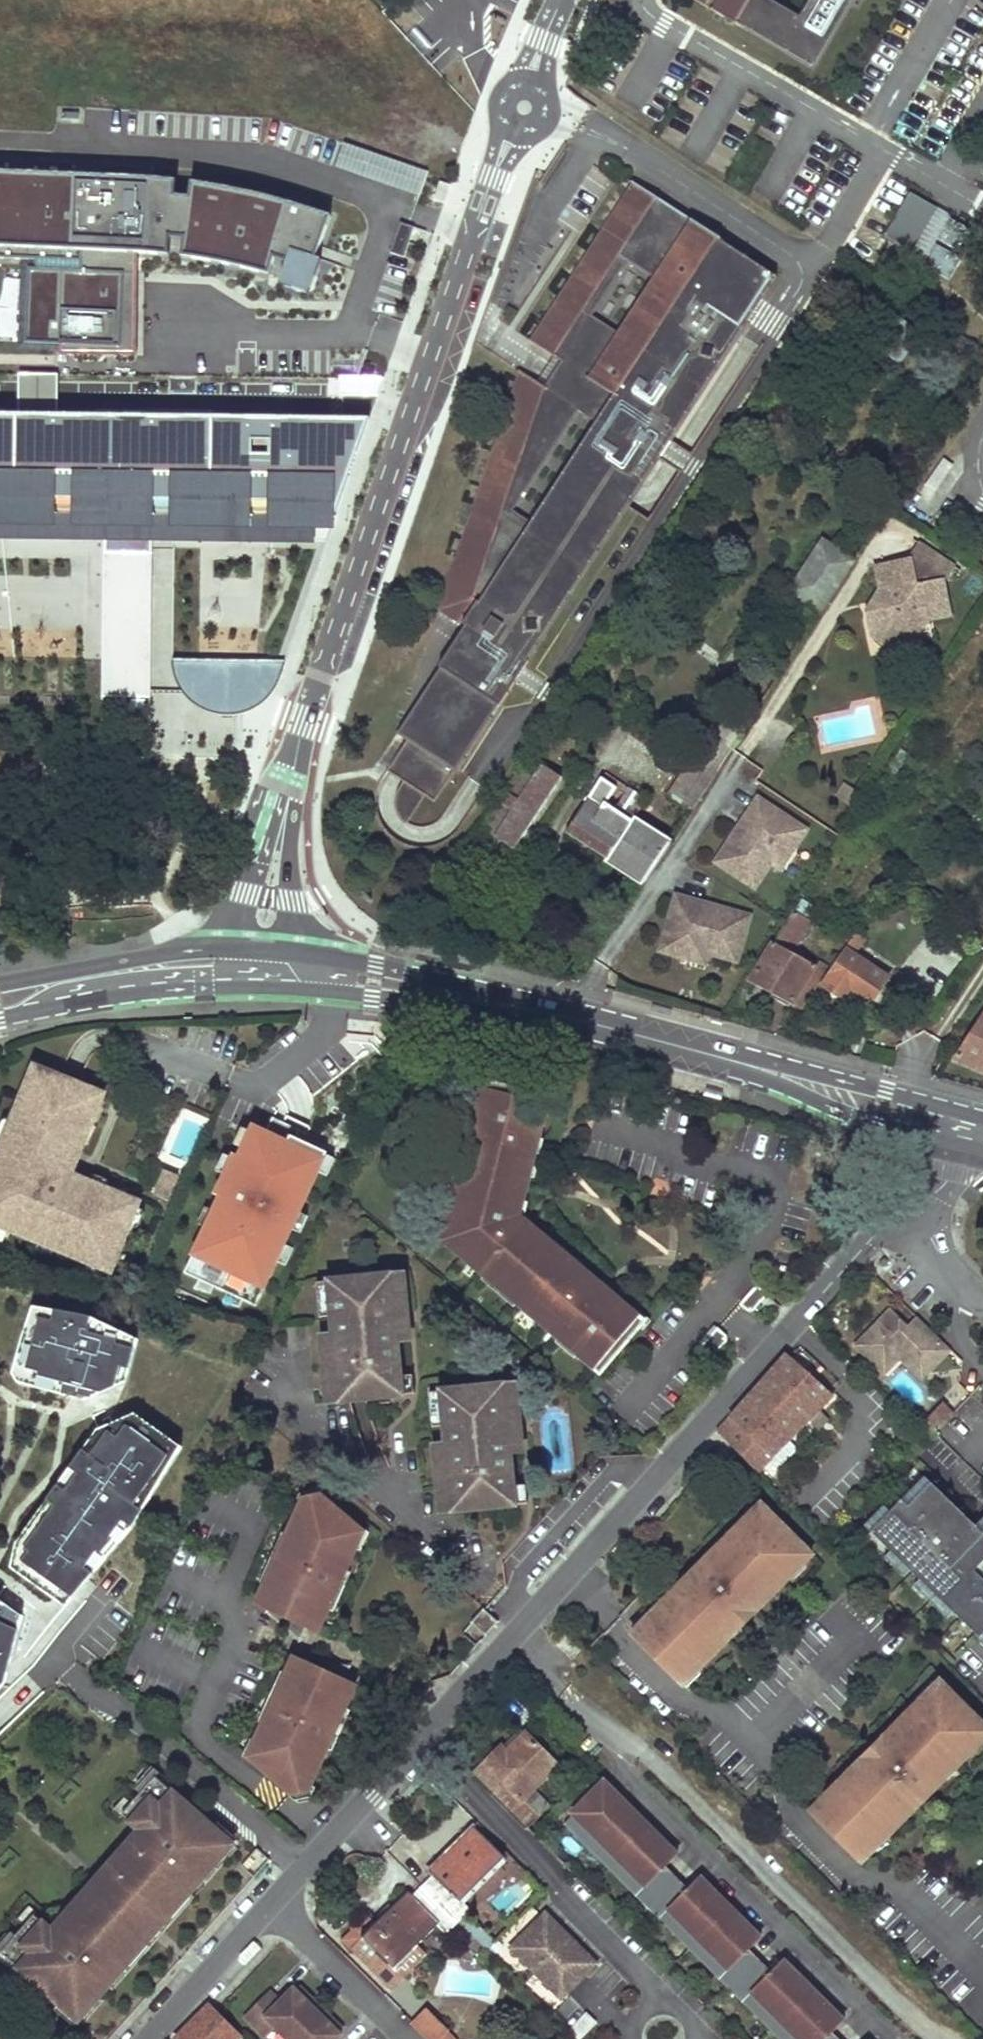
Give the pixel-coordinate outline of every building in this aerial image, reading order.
[(812,67),(850,0),(696,0),(812,67)] [(425,172),(342,145),(335,168),(418,194),(425,172)] [(28,261),(27,346),(61,345),(61,355),(135,356),(138,250),(169,253),(170,238),(183,239),(182,257),(217,261),(270,274),(274,258),(285,263),(284,279),(312,290),(333,216),(267,195),(192,182),(192,194),(175,193),(175,181),(152,179),(151,167),(0,161),(0,260),(28,261)] [(438,611),(464,629),(616,398),(590,380),(693,222),(633,182),(531,338),(565,362),(546,387),(519,370),(438,611)] [(910,192),(883,236),(925,262),(952,218),(910,192)] [(458,770),(500,706),(775,275),(693,222),(590,380),(616,398),(464,629),(398,733),(458,770)] [(414,228),(401,224),(392,253),(405,257),(414,228)] [(20,307),(6,307),(6,340),(20,340),(20,307)] [(920,333),(889,314),(876,335),(907,355),(920,333)] [(907,355),(876,335),(870,344),(901,364),(907,355)] [(0,415),(0,512),(334,517),(366,420),(0,415)] [(956,564),(919,540),(909,555),(873,565),(877,589),(863,611),(869,636),(886,648),(915,642),(928,622),(952,616),(946,579),(956,564)] [(822,547),(795,589),(820,607),(853,559),(838,547),(834,552),(822,547)] [(41,615),(56,612),(52,585),(37,587),(41,615)] [(764,657),(757,667),(767,674),(774,664),(764,657)] [(285,662),(171,661),(173,671),(176,680),(181,689),(189,698),(198,705),(205,708),(215,712),(226,714),(238,712),(250,709),(264,701),(272,693),(285,662)] [(697,750),(667,795),(690,809),(753,715),(734,704),(720,727),(714,723),(702,741),(705,743),(699,752),(697,750)] [(191,755),(192,728),(166,727),(165,754),(191,755)] [(519,768),(480,828),(514,850),(562,776),(542,764),(533,776),(519,768)] [(565,832),(606,859),(604,862),(640,885),(670,839),(634,817),(631,821),(606,801),(615,787),(600,777),(565,832)] [(865,794),(843,781),(834,795),(856,808),(865,794)] [(738,824),(714,861),(754,888),(770,863),(784,842),(793,848),(806,829),(756,796),(747,810),(751,813),(742,827),(738,824)] [(738,824),(742,827),(751,813),(747,810),(738,824)] [(793,848),(784,842),(770,863),(779,869),(793,848)] [(736,961),(749,915),(706,903),(705,908),(690,903),(691,899),(674,894),(658,951),(681,957),(684,946),(708,953),(736,961)] [(690,903),(705,908),(706,903),(691,899),(690,903)] [(791,954),(810,921),(792,910),(749,980),(793,1002),(816,968),(791,954)] [(843,948),(846,951),(823,986),(842,999),(850,990),(885,1012),(901,988),(854,952),(866,936),(855,929),(843,948)] [(708,953),(684,946),(681,957),(705,964),(708,953)] [(816,968),(793,1002),(804,1008),(827,973),(816,968)] [(670,1010),(651,1005),(650,1011),(668,1017),(670,1010)] [(953,1058),(982,1070),(982,1014),(953,1058)] [(72,1082),(32,1066),(0,1146),(0,1165),(2,1166),(0,1172),(0,1226),(24,1236),(26,1231),(107,1263),(118,1235),(123,1237),(137,1201),(64,1172),(76,1142),(73,1141),(81,1122),(84,1123),(93,1101),(68,1091),(72,1082)] [(546,1101),(480,1084),(439,1238),(596,1372),(638,1321),(516,1218),(546,1101)] [(719,1101),(721,1094),(705,1090),(703,1097),(719,1101)] [(283,1113),(279,1121),(296,1129),(303,1132),(307,1124),(283,1113)] [(272,1136),(279,1121),(268,1116),(262,1131),(272,1136)] [(241,1299),(255,1305),(275,1260),(282,1243),(289,1228),(297,1210),(315,1170),(322,1153),(323,1151),(292,1137),(296,1129),(279,1121),(272,1136),(262,1131),(249,1126),(235,1158),(230,1156),(213,1194),(218,1196),(184,1274),(197,1280),(213,1287),(226,1293),(241,1299)] [(331,1156),(322,1153),(315,1170),(323,1174),(331,1156)] [(167,1197),(176,1175),(161,1169),(152,1191),(167,1197)] [(297,1210),(289,1228),(298,1231),(306,1214),(297,1210)] [(282,1243),(275,1260),(283,1264),(291,1246),(282,1243)] [(210,1293),(213,1287),(197,1280),(193,1289),(210,1293)] [(404,1281),(389,1283),(395,1353),(410,1352),(404,1281)] [(389,1283),(331,1288),(334,1324),(336,1341),(342,1408),(399,1403),(398,1383),(395,1353),(389,1283)] [(756,1285),(741,1304),(749,1311),(751,1308),(754,1311),(767,1295),(756,1285)] [(334,1324),(331,1288),(317,1289),(320,1325),(334,1324)] [(238,1306),(241,1299),(226,1293),(222,1302),(238,1306)] [(80,1310),(32,1301),(9,1373),(16,1383),(84,1398),(123,1380),(134,1338),(80,1310)] [(884,1311),(851,1345),(879,1373),(894,1357),(904,1348),(930,1373),(949,1353),(917,1322),(907,1333),(884,1311)] [(327,1410),(342,1408),(336,1341),(321,1342),(327,1410)] [(904,1348),(894,1357),(920,1383),(930,1373),(904,1348)] [(719,1429),(759,1470),(773,1455),(789,1439),(832,1395),(785,1355),(719,1429)] [(398,1383),(399,1403),(414,1401),(412,1382),(398,1383)] [(515,1392),(501,1393),(507,1461),(521,1459),(515,1392)] [(501,1393),(441,1398),(444,1433),(446,1451),(452,1517),(511,1512),(509,1492),(507,1461),(501,1393)] [(444,1433),(441,1398),(429,1399),(431,1434),(444,1433)] [(942,1404),(933,1413),(925,1421),(932,1427),(928,1430),(933,1435),(953,1415),(942,1404)] [(176,1447),(131,1415),(95,1430),(17,1541),(10,1566),(21,1574),(65,1605),(132,1522),(176,1447)] [(799,1448),(789,1439),(773,1455),(783,1465),(799,1448)] [(439,1519),(452,1517),(446,1451),(433,1452),(439,1519)] [(929,1475),(874,1531),(981,1638),(982,1636),(982,1577),(977,1571),(982,1565),(982,1534),(979,1538),(964,1523),(970,1517),(929,1475)] [(509,1492),(511,1512),(526,1511),(524,1491),(509,1492)] [(298,1497),(252,1601),(263,1607),(261,1609),(285,1632),(291,1619),(303,1624),(315,1629),(359,1531),(316,1494),(298,1497)] [(675,1669),(684,1677),(684,1676),(695,1666),(697,1667),(715,1649),(710,1644),(719,1635),(722,1637),(752,1606),(755,1609),(767,1597),(762,1592),(770,1583),(773,1586),(800,1560),(803,1562),(812,1553),(796,1536),(793,1538),(775,1520),(778,1517),(764,1503),(753,1514),(756,1516),(736,1535),(732,1531),(720,1543),(726,1548),(712,1562),(709,1560),(698,1570),(695,1567),(674,1589),(680,1596),(671,1604),(668,1601),(659,1610),(663,1612),(644,1632),(677,1666),(675,1669)] [(970,1517),(964,1523),(979,1538),(982,1534),(982,1514),(975,1522),(970,1517)] [(0,1601),(0,1685),(3,1681),(20,1615),(0,1601)] [(493,1621),(480,1609),(468,1621),(481,1633),(493,1621)] [(291,1619),(285,1632),(298,1637),(303,1624),(291,1619)] [(288,1657),(243,1755),(286,1790),(306,1787),(351,1685),(339,1680),(327,1676),(334,1661),(288,1657)] [(327,1676),(339,1680),(346,1666),(334,1661),(327,1676)] [(940,1679),(929,1689),(932,1691),(886,1738),(855,1768),(859,1771),(849,1780),(843,1775),(831,1787),(835,1791),(817,1809),(859,1852),(877,1834),(879,1836),(892,1823),(888,1820),(898,1810),(904,1816),(923,1797),(921,1795),(932,1783),(929,1779),(941,1767),(947,1773),(959,1761),(955,1756),(974,1737),(977,1738),(982,1731),(982,1723),(973,1712),(970,1715),(953,1697),(955,1694),(940,1679)] [(507,1752),(525,1734),(519,1728),(501,1746),(507,1752)] [(531,1835),(554,1812),(548,1806),(540,1814),(524,1798),(532,1790),(556,1765),(525,1734),(507,1752),(501,1746),(476,1772),(513,1809),(509,1813),(531,1835)] [(32,1918),(0,1957),(70,2016),(89,1995),(97,2001),(108,1988),(105,1985),(128,1958),(132,1961),(145,1945),(142,1942),(159,1922),(163,1924),(176,1909),(173,1906),(196,1878),(200,1881),(211,1868),(203,1861),(222,1839),(152,1779),(120,1817),(138,1834),(122,1853),(129,1860),(112,1880),(94,1901),(76,1921),(69,1915),(52,1935),(32,1918)] [(626,1806),(604,1784),(593,1795),(614,1817),(626,1806)] [(524,1798),(540,1814),(548,1806),(532,1790),(524,1798)] [(563,1825),(574,1836),(584,1827),(645,1888),(635,1897),(657,1918),(666,1909),(728,1970),(719,1980),(740,2001),(750,1992),(797,2038),(838,2038),(832,2033),(820,2022),(832,2010),(793,1971),(781,1983),(770,1972),(759,1961),(748,1950),(737,1939),(748,1927),(709,1888),(698,1900),(686,1889),(676,1878),(665,1867),(654,1856),(665,1845),(626,1806),(614,1817),(593,1795),(563,1825)] [(584,1827),(574,1836),(635,1897),(645,1888),(584,1827)] [(503,1858),(473,1828),(434,1867),(438,1870),(432,1875),(420,1888),(456,1923),(484,1951),(492,1942),(464,1914),(469,1909),(460,1901),(503,1858)] [(211,1868),(230,1846),(222,1839),(203,1861),(211,1868)] [(665,1845),(654,1856),(665,1867),(676,1856),(665,1845)] [(94,1901),(112,1880),(129,1860),(122,1853),(69,1915),(76,1921),(94,1901)] [(438,1870),(434,1867),(429,1872),(432,1875),(438,1870)] [(698,1877),(686,1889),(698,1900),(709,1888),(698,1877)] [(446,1934),(456,1923),(420,1888),(408,1900),(405,1897),(374,1928),(365,1919),(342,1942),(352,1952),(355,1949),(376,1970),(375,1972),(392,1988),(402,1978),(423,1956),(415,1948),(437,1925),(446,1934)] [(666,1909),(657,1918),(719,1980),(728,1970),(666,1909)] [(596,1967),(546,1916),(510,1951),(561,2002),(596,1967)] [(748,1927),(737,1939),(748,1950),(760,1939),(748,1927)] [(781,1960),(770,1972),(781,1983),(793,1971),(781,1960)] [(329,2024),(333,2021),(307,1996),(304,2000),(296,1992),(292,1988),(279,2002),(268,1992),(243,2017),(255,2029),(265,2019),(275,2029),(285,2038),(337,2038),(340,2035),(337,2032),(329,2024)] [(307,1996),(300,1989),(296,1992),(304,2000),(307,1996)] [(740,2001),(778,2038),(797,2038),(750,1992),(740,2001)] [(78,2023),(97,2001),(89,1995),(70,2016),(78,2023)] [(193,2022),(177,2038),(237,2038),(242,2034),(211,2004),(193,2022)] [(832,2010),(820,2022),(832,2033),(843,2022),(832,2010)] [(429,2017),(417,2029),(427,2038),(444,2038),(442,2037),(446,2034),(429,2017)] [(265,2038),(275,2029),(265,2019),(255,2029),(265,2038)] [(340,2028),(335,2023),(333,2021),(329,2024),(337,2032),(340,2028)]
